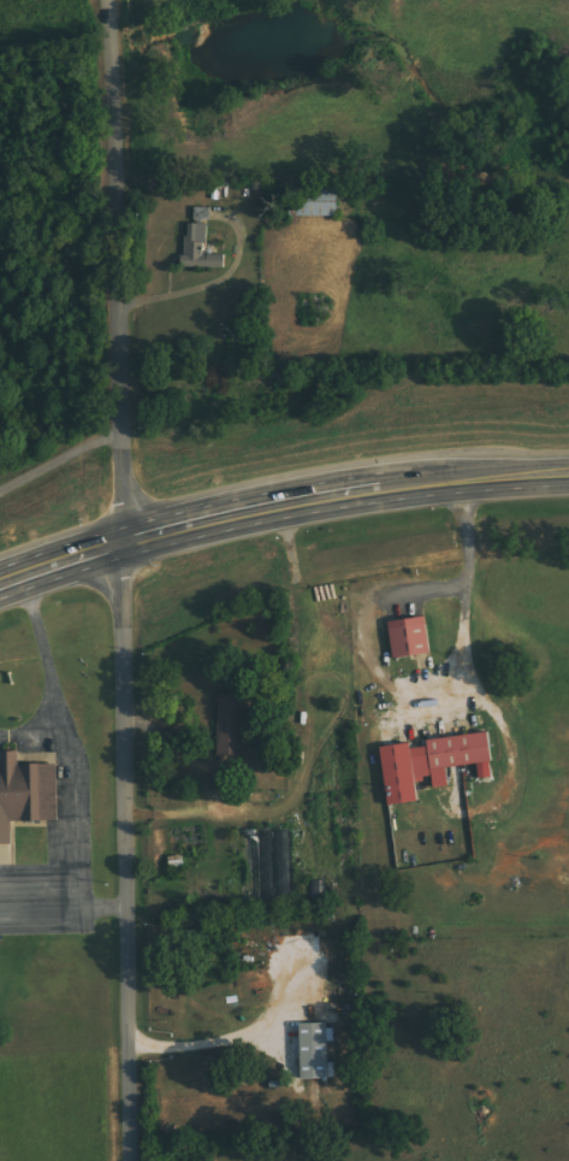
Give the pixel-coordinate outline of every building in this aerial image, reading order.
[(341,216),(340,187),(298,188),(298,217),(341,216)] [(196,221),(211,221),(211,208),(196,208),(196,221)] [(187,268),(227,268),(227,255),(208,255),(208,224),(188,224),(187,268)] [(390,623),(396,660),(433,653),(427,617),(390,623)] [(218,757),(245,757),(246,695),(219,695),(218,757)] [(384,747),(391,806),(421,802),(419,781),(436,779),(437,788),(452,787),(450,768),(496,763),(493,734),(430,740),(431,748),(416,749),(415,744),(384,747)] [(2,764),(0,764),(0,851),(13,851),(12,825),(61,825),(60,765),(22,765),(22,750),(1,750),(2,764)] [(304,1081),(335,1080),(335,1064),(331,1064),(330,1025),(303,1025),(304,1081)]
